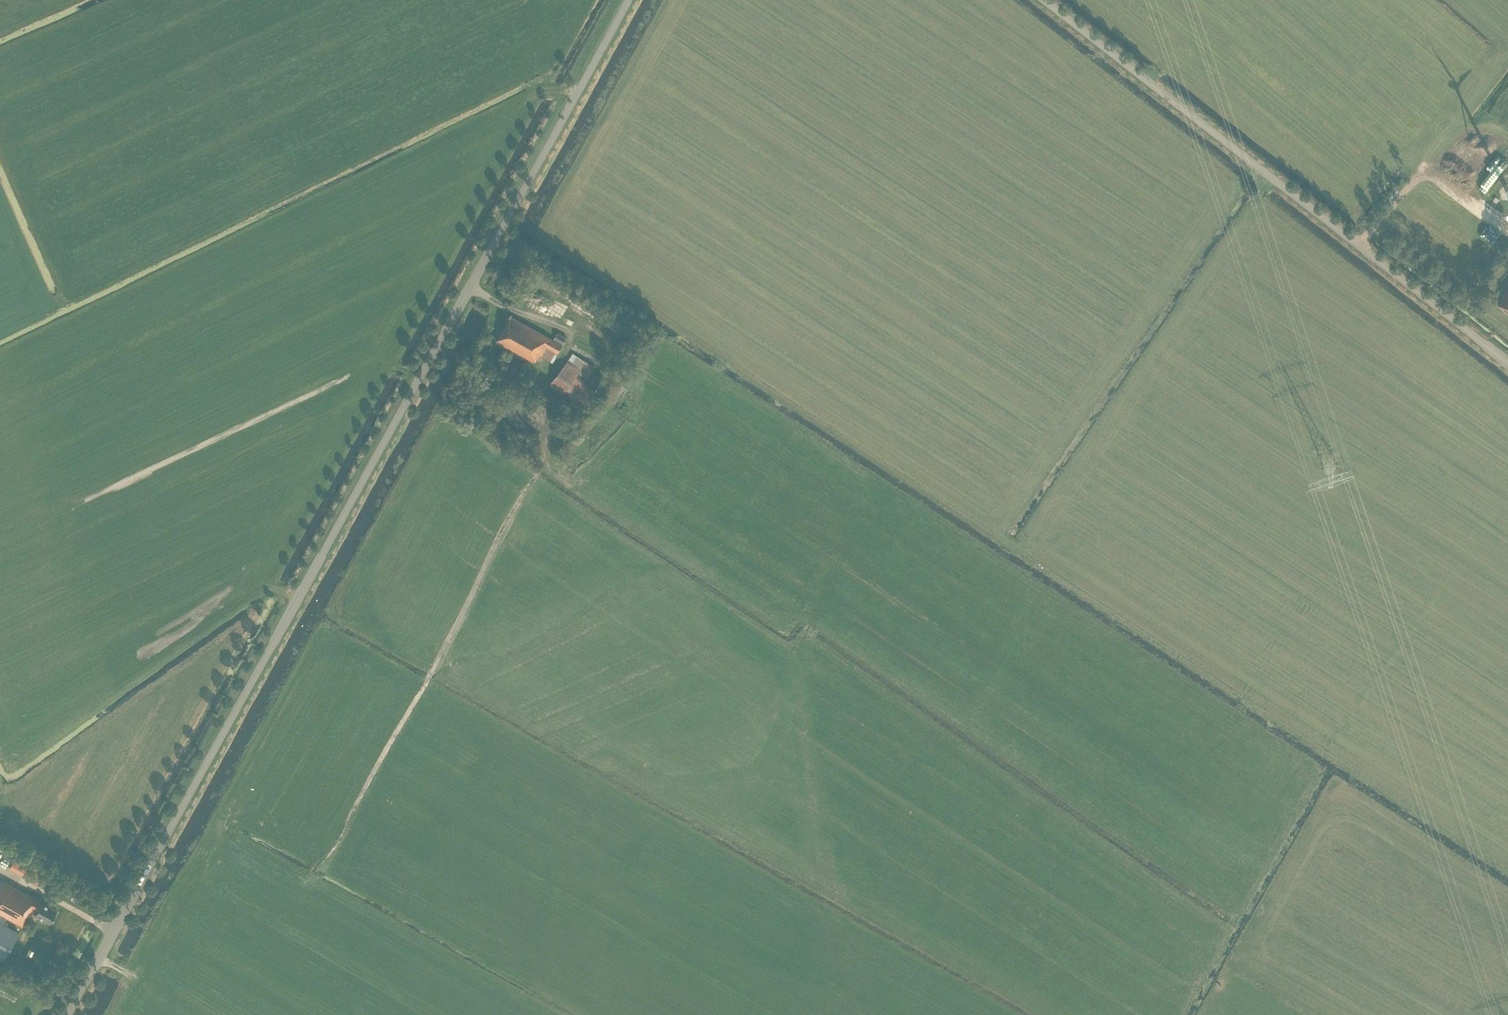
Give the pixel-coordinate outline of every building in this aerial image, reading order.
[(1500,300),(1501,301),(1498,304),(1507,312),(1507,289),(1500,300)] [(553,362),(558,352),(562,345),(511,316),(497,341),(535,361),(539,354),(553,362)] [(549,384),(561,395),(576,375),(579,372),(588,378),(595,366),(573,352),(567,360),(549,384)] [(614,375),(606,370),(594,389),(602,394),(614,375)] [(561,395),(559,398),(582,417),(600,395),(576,375),(561,395)] [(577,469),(580,463),(573,459),(570,465),(577,469)] [(6,852),(0,862),(0,863),(38,884),(45,873),(6,852)] [(1,880),(0,882),(0,913),(1,914),(6,917),(22,925),(30,911),(36,914),(49,922),(56,909),(42,902),(1,880)] [(6,917),(1,914),(0,917),(0,959),(2,961),(18,933),(2,924),(6,917)]
